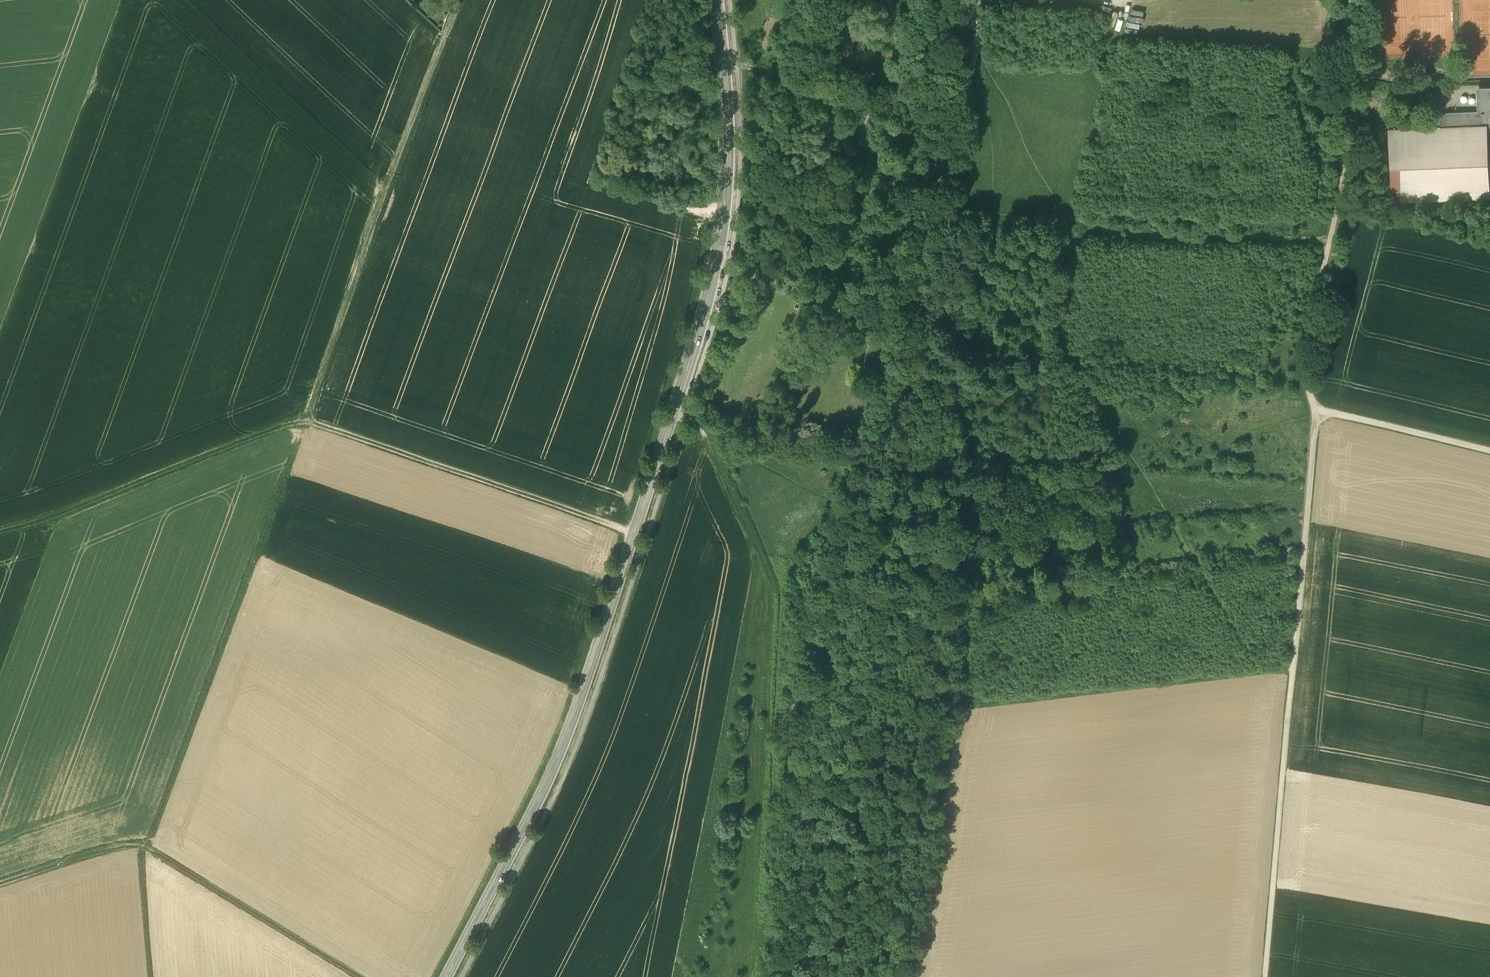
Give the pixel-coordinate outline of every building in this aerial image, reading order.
[(1425,88),(1423,100),(1438,103),(1440,91),(1425,88)] [(1478,88),(1479,102),(1489,102),(1489,88),(1478,88)] [(1479,102),(1479,114),(1480,126),(1487,125),(1487,123),(1489,123),(1489,102),(1479,102)] [(1479,114),(1439,116),(1440,127),(1480,126),(1479,114)] [(1387,130),(1391,205),(1489,200),(1489,185),(1487,125),(1480,126),(1440,127),(1387,130)]
